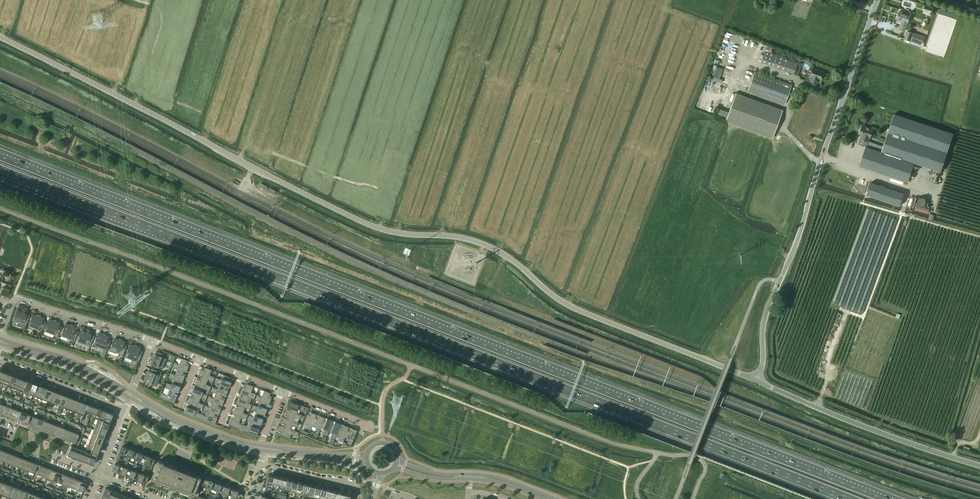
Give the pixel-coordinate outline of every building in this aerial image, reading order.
[(925,6),(924,10),(929,12),(929,14),(931,15),(933,9),(925,6)] [(899,29),(905,31),(911,14),(906,13),(899,11),(899,12),(898,12),(898,14),(897,19),(902,21),(899,29)] [(904,39),(910,41),(913,33),(907,31),(904,39)] [(914,32),(911,41),(921,44),(924,36),(914,32)] [(765,51),(761,62),(797,75),(799,71),(796,69),(798,63),(765,51)] [(810,82),(816,84),(817,80),(816,80),(817,78),(821,80),(823,72),(812,68),(809,76),(811,76),(810,82)] [(748,91),(785,104),(792,85),(755,71),(748,91)] [(725,121),(772,138),(783,110),(736,93),(725,121)] [(716,116),(725,120),(728,111),(719,108),(716,116)] [(888,132),(882,151),(914,162),(918,164),(919,164),(921,165),(941,171),(954,133),(894,113),(888,132)] [(862,125),(860,134),(861,135),(860,138),(866,140),(864,146),(866,146),(869,147),(875,149),(876,144),(878,144),(869,141),(870,137),(870,138),(873,129),(868,127),(865,126),(862,125)] [(866,146),(860,165),(908,182),(914,162),(882,151),(875,149),(869,147),(866,146)] [(900,205),(904,193),(871,182),(867,194),(900,205)] [(6,297),(11,285),(7,283),(7,284),(5,288),(0,286),(0,289),(1,289),(0,293),(2,294),(1,295),(6,297)] [(13,320),(26,325),(30,315),(26,314),(27,312),(17,308),(13,320)] [(28,326),(38,330),(40,327),(43,328),(45,321),(42,320),(43,318),(33,314),(28,326)] [(44,331),(55,335),(56,332),(59,333),(61,326),(58,325),(59,323),(49,319),(44,331)] [(61,336),(74,341),(78,331),(75,330),(75,328),(65,324),(61,336)] [(77,340),(90,345),(94,336),(91,334),(92,332),(82,329),(77,340)] [(98,333),(93,345),(104,349),(107,350),(108,347),(110,340),(107,339),(108,337),(98,333)] [(110,350),(123,355),(127,345),(123,344),(124,342),(114,338),(110,350)] [(125,356),(138,361),(142,352),(139,350),(140,348),(130,344),(125,356)] [(151,364),(163,368),(166,358),(163,357),(164,354),(158,352),(157,355),(155,354),(151,364)] [(186,365),(188,360),(182,358),(179,364),(175,362),(173,367),(178,369),(184,371),(186,372),(189,366),(186,365)] [(210,375),(212,370),(205,367),(204,371),(201,369),(198,375),(201,377),(208,379),(213,381),(215,377),(210,375)] [(144,381),(156,385),(160,375),(157,374),(158,371),(151,368),(150,372),(148,371),(144,381)] [(182,382),(185,376),(182,375),(184,371),(178,369),(175,374),(171,372),(169,377),(174,379),(180,381),(182,382)] [(7,385),(12,374),(7,372),(2,383),(7,385)] [(12,387),(17,376),(12,374),(7,385),(12,387)] [(228,380),(230,377),(223,374),(221,379),(216,377),(214,382),(219,384),(226,386),(229,388),(232,382),(228,380)] [(18,389),(22,378),(17,376),(12,387),(18,389)] [(208,379),(201,377),(200,380),(197,378),(195,385),(198,386),(204,388),(209,390),(211,386),(206,384),(208,379)] [(23,391),(27,380),(22,378),(18,389),(23,391)] [(178,392),(181,386),(178,385),(180,381),(174,379),(171,384),(167,382),(165,387),(170,389),(176,391),(176,392),(178,392)] [(28,393),(32,382),(27,380),(23,391),(28,393)] [(33,395),(37,384),(32,382),(28,393),(33,395)] [(38,397),(42,386),(37,384),(33,395),(38,397)] [(228,391),(225,389),(226,386),(219,384),(218,388),(213,386),(211,391),(216,393),(223,395),(222,395),(226,397),(228,391)] [(256,394),(251,392),(253,386),(247,384),(245,388),(243,387),(240,393),(243,394),(249,397),(254,399),(256,394)] [(43,399),(47,388),(42,386),(38,397),(43,399)] [(204,388),(198,386),(197,389),(193,388),(191,394),(194,395),(201,397),(206,399),(208,395),(203,393),(204,388)] [(48,401),(52,390),(47,388),(43,399),(48,401)] [(174,403),(177,396),(174,395),(176,392),(176,391),(170,389),(167,395),(161,392),(160,397),(174,403)] [(53,403),(57,392),(52,390),(48,401),(53,403)] [(269,397),(270,393),(264,390),(262,396),(257,394),(255,399),(261,401),(266,403),(266,404),(269,404),(271,398),(269,397)] [(58,404),(62,394),(57,392),(53,403),(58,404)] [(222,406),(224,400),(221,398),(222,395),(223,395),(216,393),(214,398),(209,396),(207,400),(212,402),(219,404),(219,405),(222,406)] [(63,406),(67,396),(62,394),(58,404),(63,406)] [(249,397),(243,394),(241,398),(239,397),(236,404),(239,405),(239,404),(245,407),(250,409),(252,404),(247,402),(249,397)] [(202,409),(204,404),(199,402),(201,397),(194,395),(193,398),(190,397),(187,403),(191,404),(197,406),(197,407),(202,409)] [(68,408),(72,398),(67,396),(63,406),(68,408)] [(73,410),(77,400),(72,398),(68,408),(73,410)] [(78,412),(82,402),(77,400),(73,410),(78,412)] [(266,404),(266,403),(261,401),(259,407),(253,405),(251,409),(256,411),(262,414),(265,415),(267,408),(265,407),(266,404)] [(303,411),(305,406),(290,401),(288,406),(290,407),(289,410),(297,413),(298,409),(303,411)] [(84,413),(87,404),(82,402),(78,412),(83,414),(84,413)] [(215,414),(218,415),(221,409),(218,408),(219,405),(219,404),(212,402),(210,407),(205,405),(204,409),(209,411),(215,413),(215,414)] [(89,415),(92,406),(87,404),(84,413),(89,415)] [(184,412),(199,418),(201,413),(195,411),(197,407),(197,406),(191,404),(189,407),(186,406),(184,412)] [(237,408),(235,407),(232,414),(235,415),(241,417),(246,419),(248,414),(243,412),(245,407),(239,404),(239,405),(237,408)] [(2,414),(7,416),(10,407),(5,405),(2,414)] [(94,417),(97,408),(92,406),(89,415),(94,417)] [(7,416),(12,418),(15,409),(10,407),(7,416)] [(99,418),(102,410),(97,408),(94,417),(99,418)] [(12,418),(17,420),(20,411),(15,409),(12,418)] [(297,413),(289,410),(287,409),(284,415),(287,415),(286,418),(294,421),(295,417),(300,419),(302,414),(297,413)] [(101,421),(104,422),(108,412),(102,410),(99,418),(102,420),(101,421)] [(17,420),(22,422),(25,413),(20,411),(17,420)] [(215,414),(215,413),(209,411),(207,416),(201,413),(199,418),(215,424),(217,418),(214,417),(215,414)] [(262,414),(256,411),(254,417),(249,415),(247,420),(250,421),(250,420),(258,424),(261,425),(263,418),(261,417),(262,414)] [(104,422),(109,424),(113,414),(108,412),(104,422)] [(316,417),(317,414),(311,412),(310,414),(307,413),(304,423),(308,425),(306,428),(311,430),(312,426),(316,417)] [(22,422),(27,424),(31,415),(25,413),(22,422)] [(241,417),(235,415),(233,418),(231,418),(228,424),(243,430),(245,425),(239,423),(241,417)] [(324,420),(325,417),(319,415),(318,418),(316,417),(312,426),(316,427),(315,431),(319,432),(321,428),(324,420)] [(35,427),(38,418),(33,416),(30,425),(35,427)] [(297,427),(298,422),(294,421),(286,418),(284,417),(281,423),(284,424),(283,426),(291,429),(292,425),(297,427)] [(40,429),(43,420),(38,418),(35,427),(40,429)] [(332,423),(333,421),(327,418),(326,421),(324,420),(321,428),(325,429),(323,434),(327,435),(329,431),(332,423)] [(96,425),(107,429),(109,424),(104,422),(101,421),(98,419),(96,425)] [(45,431),(48,422),(43,420),(40,429),(45,431)] [(258,424),(250,420),(250,421),(248,426),(245,425),(243,430),(257,435),(259,429),(257,428),(258,424)] [(340,426),(341,424),(335,421),(334,424),(332,423),(329,431),(333,432),(331,437),(335,439),(337,434),(340,426)] [(50,433),(53,424),(48,422),(45,431),(50,433)] [(55,435),(59,426),(53,424),(50,433),(55,435)] [(94,430),(105,434),(107,429),(96,425),(94,430)] [(297,436),(299,432),(291,429),(283,426),(280,425),(278,431),(281,432),(280,434),(290,438),(291,434),(297,436)] [(348,429),(349,427),(343,425),(342,427),(340,426),(337,434),(341,435),(339,440),(343,442),(345,437),(348,429)] [(60,436),(64,428),(59,426),(55,435),(60,436)] [(65,438),(69,430),(64,428),(60,436),(65,438)] [(351,445),(357,430),(351,428),(350,430),(348,429),(345,437),(349,439),(347,443),(351,445)] [(70,440),(74,432),(69,430),(65,438),(70,440)] [(92,435),(103,439),(105,434),(94,430),(92,435)] [(71,444),(75,445),(79,434),(74,432),(70,440),(72,441),(71,444)] [(90,440),(101,444),(103,439),(92,435),(90,440)] [(88,445),(99,449),(101,444),(90,440),(88,445)] [(67,454),(73,456),(76,448),(71,445),(67,454)] [(92,452),(97,454),(99,449),(88,445),(86,450),(89,451),(92,452)] [(122,446),(119,452),(128,455),(130,449),(122,446)] [(73,456),(78,458),(81,449),(76,448),(73,456)] [(78,458),(83,460),(86,451),(81,449),(78,458)] [(130,449),(128,455),(136,459),(139,452),(130,449)] [(83,460),(88,462),(92,452),(89,451),(89,453),(86,451),(83,460)] [(92,452),(88,462),(93,464),(97,454),(92,452)] [(136,459),(135,461),(138,462),(140,463),(141,460),(145,462),(147,456),(139,452),(136,459)] [(7,453),(4,461),(9,463),(12,455),(7,453)] [(12,455),(9,463),(14,465),(17,457),(12,455)] [(147,456),(145,462),(153,465),(156,459),(147,456)] [(17,457),(14,465),(19,467),(22,459),(17,457)] [(22,459),(19,467),(24,469),(27,460),(22,459)] [(27,460),(24,469),(29,471),(32,462),(27,460)] [(189,494),(194,496),(202,477),(196,475),(196,476),(191,474),(192,473),(186,471),(186,472),(173,467),(174,466),(168,464),(168,465),(164,464),(164,462),(159,460),(151,479),(157,481),(157,480),(166,483),(166,485),(171,487),(172,486),(175,487),(174,488),(180,490),(184,491),(184,492),(185,492),(185,491),(189,492),(189,494)] [(32,462),(29,471),(34,473),(38,465),(32,462)] [(113,469),(121,473),(124,466),(115,463),(113,469)] [(37,474),(42,476),(45,467),(40,465),(37,474)] [(121,473),(130,476),(132,470),(124,466),(121,473)] [(42,476),(47,478),(50,469),(45,467),(42,476)] [(47,478),(52,480),(55,471),(50,469),(47,478)] [(130,476),(138,479),(140,473),(132,470),(130,476)] [(52,480),(57,482),(60,473),(55,471),(52,480)] [(57,482),(62,484),(65,475),(60,473),(57,482)] [(138,479),(147,482),(149,476),(140,473),(138,479)] [(272,486),(275,476),(268,474),(267,480),(266,485),(266,486),(271,488),(272,488),(272,486)] [(62,484),(67,486),(70,477),(65,475),(62,484)] [(272,486),(278,487),(281,477),(275,476),(272,486)] [(67,486),(72,488),(75,479),(70,477),(67,486)] [(278,487),(284,488),(286,479),(281,477),(278,487)] [(202,484),(211,487),(213,481),(205,478),(202,484)] [(72,488),(77,490),(80,481),(75,479),(72,488)] [(77,490),(82,492),(87,480),(84,479),(83,482),(80,481),(77,490)] [(284,488),(290,490),(292,480),(286,479),(284,488)] [(290,490),(296,491),(298,482),(292,480),(290,490)] [(211,487),(219,491),(222,485),(213,481),(211,487)] [(296,491),(301,493),(304,483),(298,482),(296,491)] [(5,495),(9,485),(4,483),(0,493),(5,495)] [(301,493),(307,494),(310,485),(304,483),(301,493)] [(10,497),(14,487),(9,485),(5,495),(10,497)] [(219,491),(228,494),(230,488),(222,485),(219,491)] [(307,494),(313,496),(316,486),(310,485),(307,494)] [(313,496),(319,497),(321,487),(316,486),(313,496)] [(19,489),(14,487),(10,497),(15,498),(19,489)] [(319,497),(325,498),(327,489),(321,487),(319,497)] [(111,490),(105,488),(101,498),(107,498),(111,490)] [(228,494),(236,497),(239,491),(230,488),(228,494)] [(25,491),(19,489),(15,498),(21,498),(25,491)] [(326,498),(331,498),(333,490),(327,489),(325,498),(326,498)] [(116,492),(111,490),(107,498),(114,498),(116,492)] [(30,493),(25,491),(21,498),(27,498),(30,493)]
